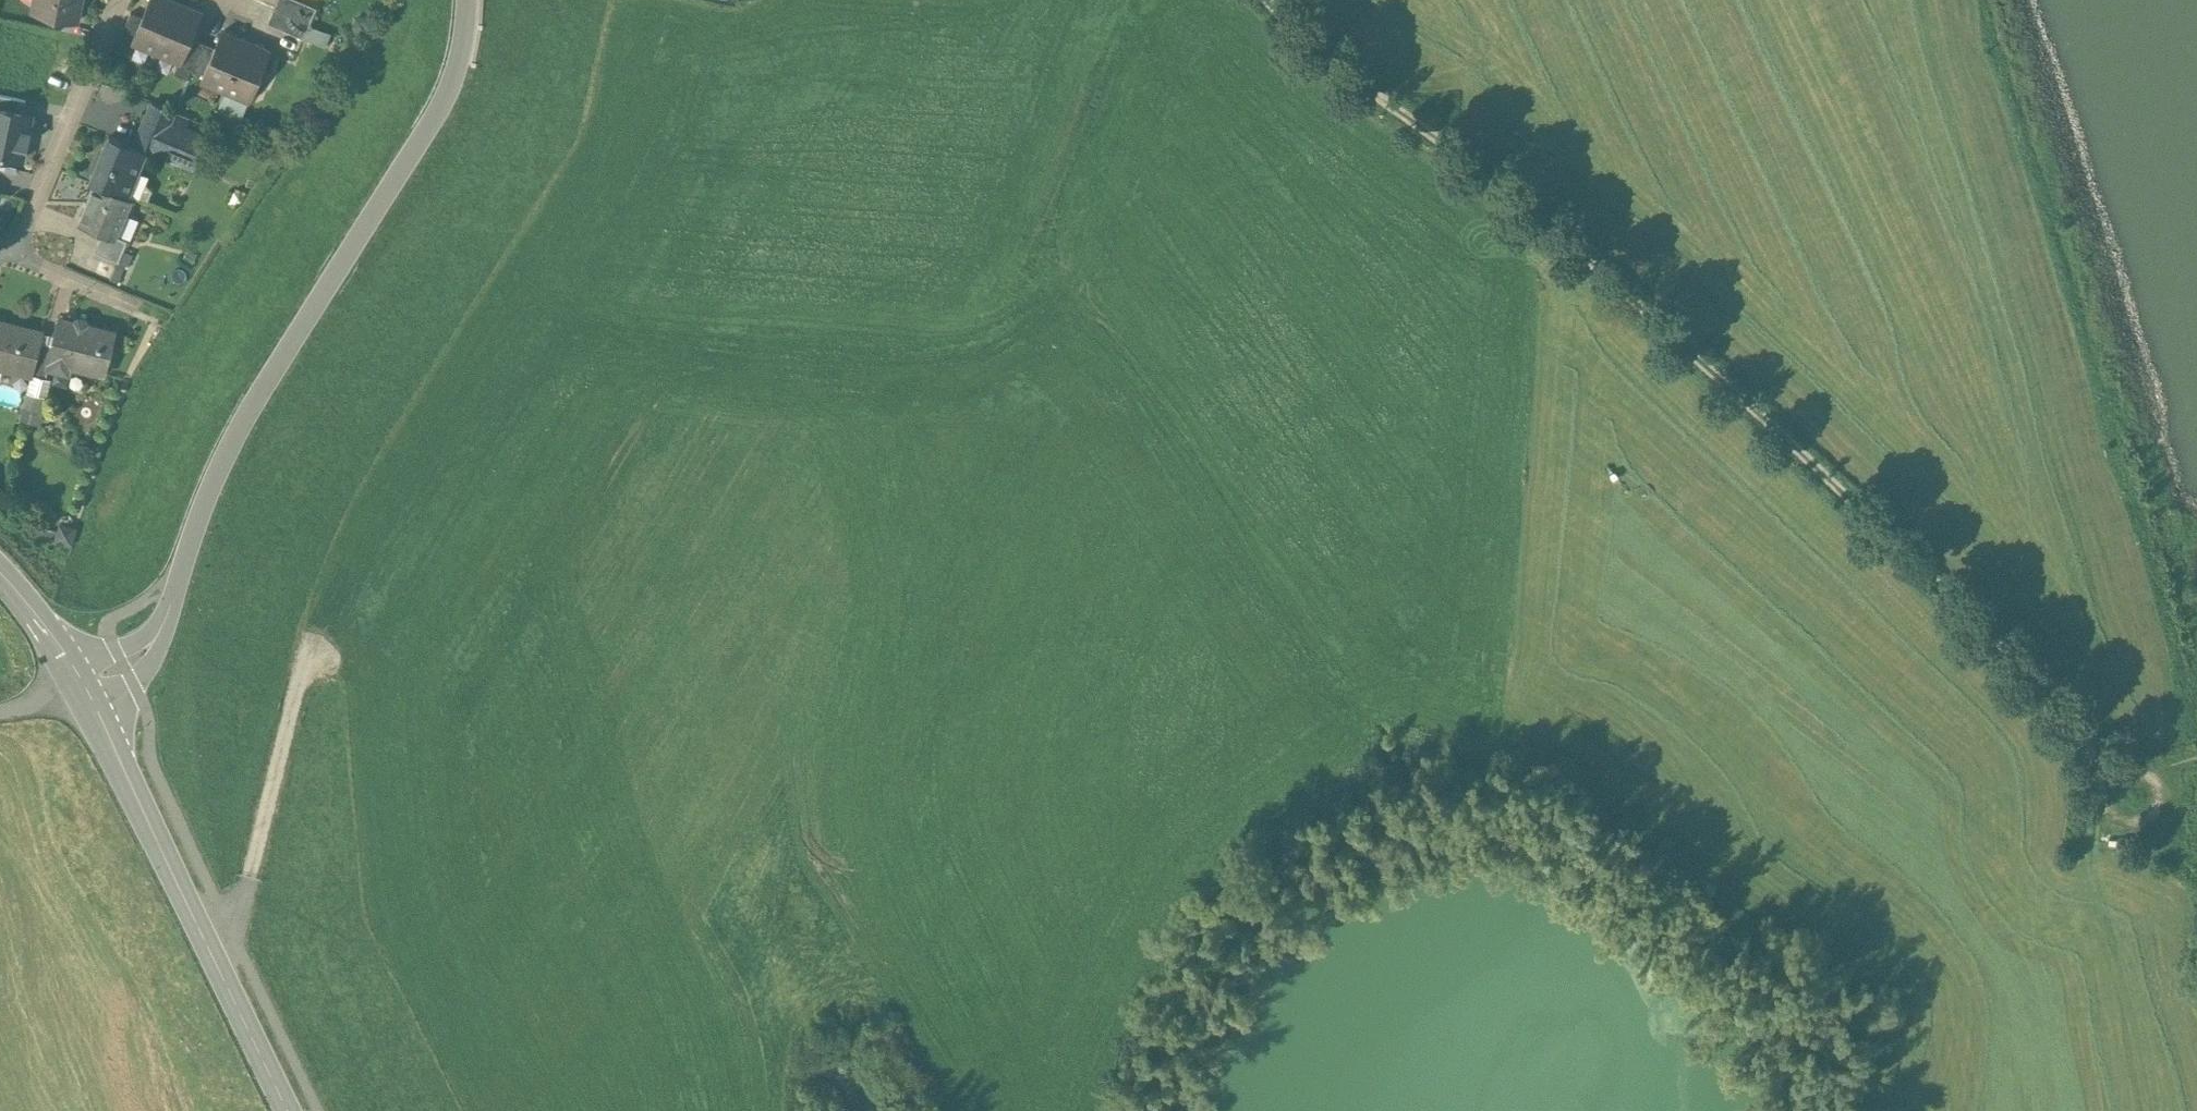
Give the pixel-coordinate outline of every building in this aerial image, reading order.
[(32,8),(36,13),(77,22),(82,0),(34,0),(32,8)] [(168,0),(150,0),(142,18),(132,42),(134,42),(179,61),(181,62),(191,38),(201,14),(168,0)] [(297,0),(277,0),(274,9),(310,24),(317,8),(297,0)] [(310,24),(274,9),(267,24),(304,39),(310,24)] [(130,13),(115,49),(129,54),(134,42),(132,42),(142,18),(130,13)] [(204,74),(202,80),(226,90),(246,42),(222,32),(215,48),(204,74)] [(191,38),(181,62),(179,61),(174,74),(188,79),(192,69),(203,43),(191,38)] [(246,42),(226,90),(250,100),(257,84),(263,81),(265,75),(263,69),(270,52),(246,42)] [(215,48),(203,43),(192,69),(204,74),(215,48)] [(22,114),(24,101),(0,96),(0,110),(22,114)] [(152,103),(141,129),(163,138),(174,112),(152,103)] [(0,110),(0,157),(22,161),(30,115),(22,114),(0,110)] [(174,112),(163,138),(141,129),(135,142),(193,166),(205,139),(184,130),(189,118),(174,112)] [(145,151),(109,136),(91,181),(96,184),(126,196),(145,151)] [(126,196),(96,184),(80,223),(104,233),(116,238),(117,236),(132,199),(126,196)] [(116,238),(104,233),(95,252),(119,263),(128,241),(117,236),(116,238)] [(84,320),(78,318),(73,322),(59,318),(53,342),(48,360),(50,360),(49,366),(68,371),(69,365),(105,374),(112,349),(110,349),(114,332),(87,325),(84,320)] [(0,321),(0,365),(33,373),(41,339),(43,332),(0,321)] [(41,339),(33,373),(46,376),(46,375),(49,366),(50,360),(48,360),(53,342),(41,339)] [(46,376),(33,373),(29,390),(46,395),(51,376),(46,375),(46,376)]
